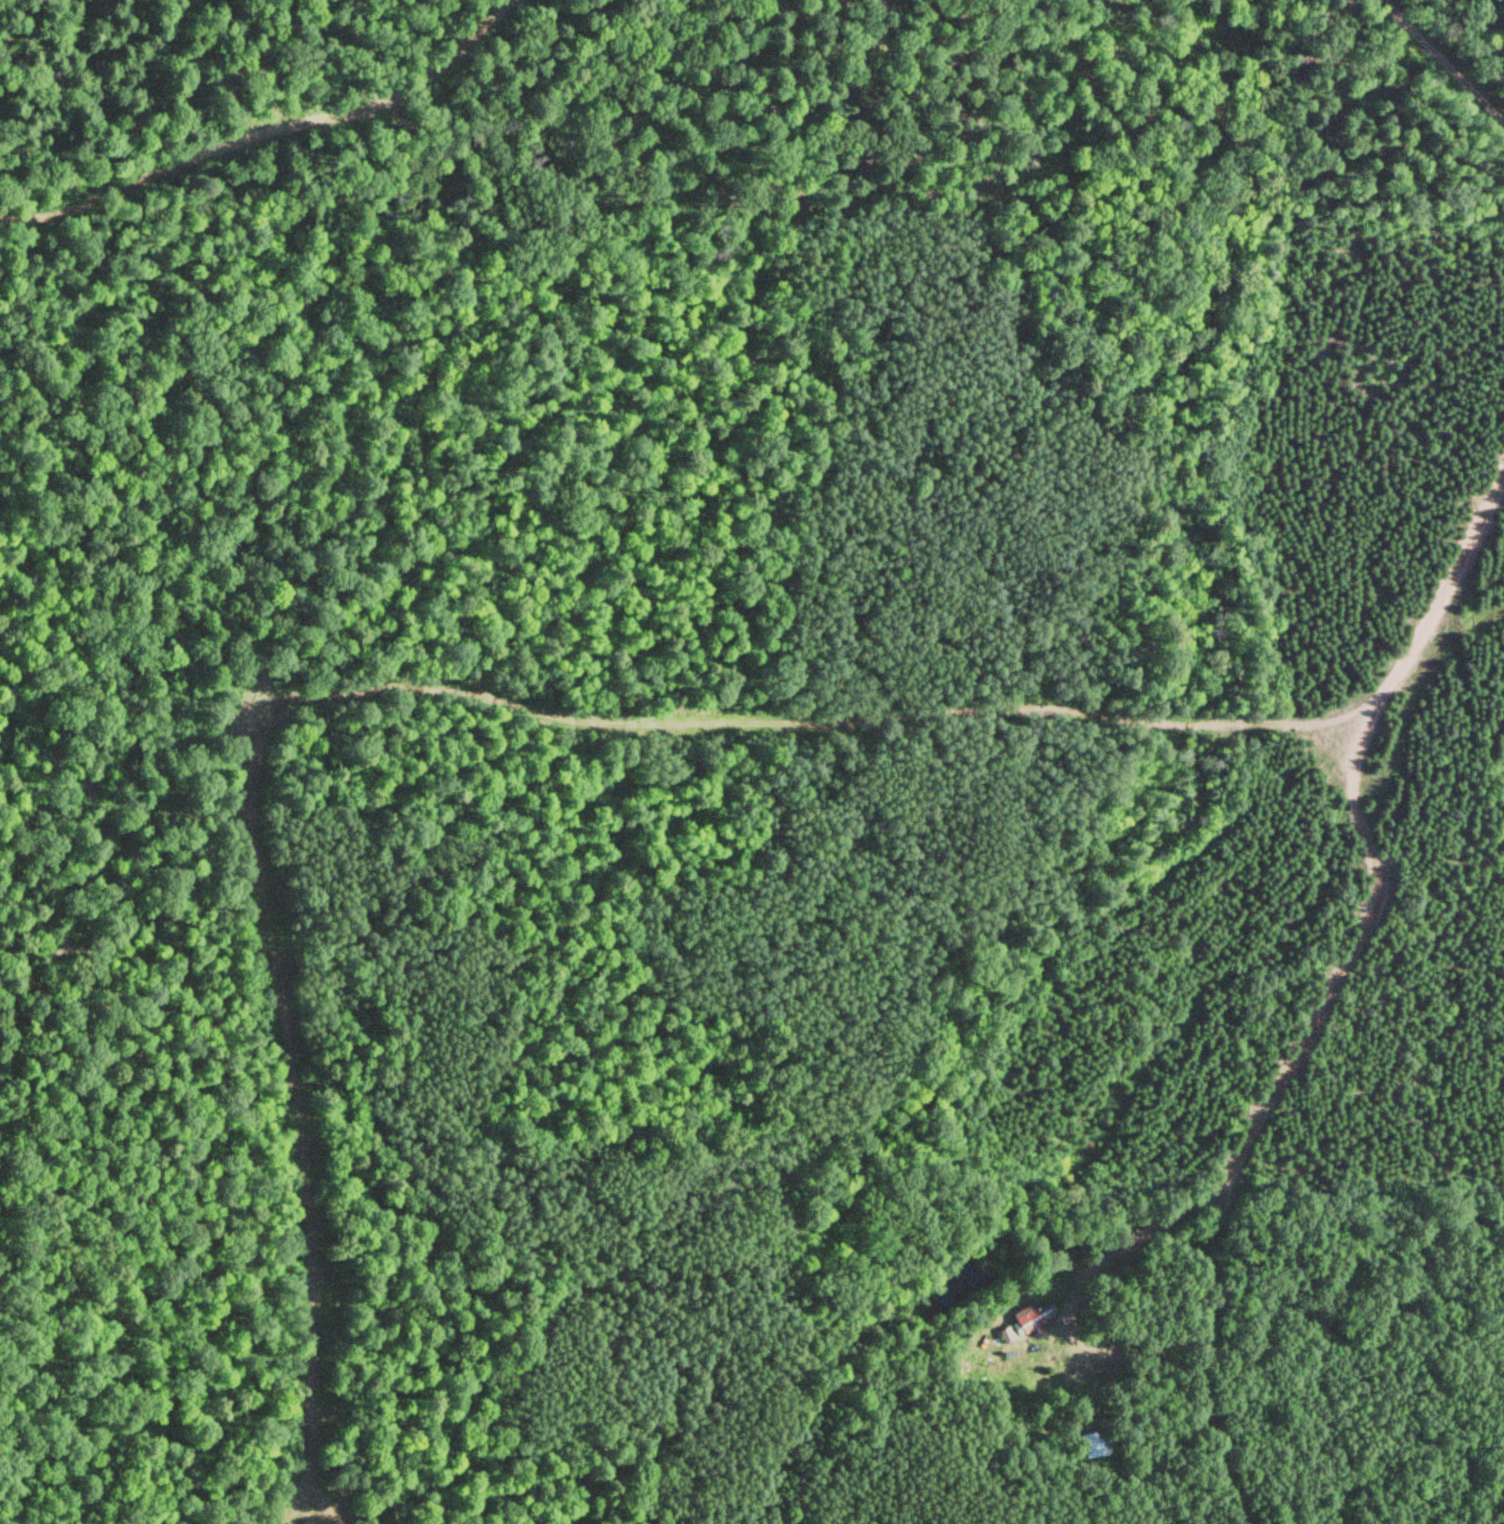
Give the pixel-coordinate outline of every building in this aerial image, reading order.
[(1011,1312),(1015,1326),(1000,1329),(1003,1341),(1037,1333),(1035,1322),(1055,1317),(1051,1305),(1033,1310),(1033,1307),(1011,1312)] [(1084,1458),(1110,1456),(1108,1432),(1082,1434),(1084,1458)]
